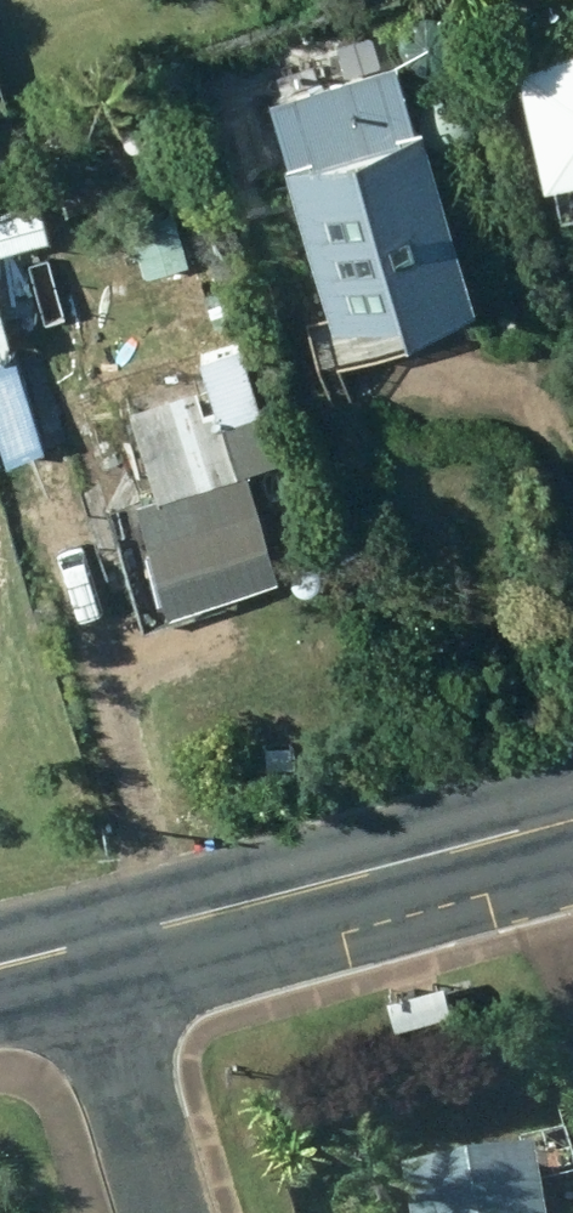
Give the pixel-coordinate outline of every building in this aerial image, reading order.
[(532,53),(537,55),(543,55),(547,55),(552,53),(556,50),(559,46),(561,41),(562,37),(561,32),(560,26),(557,23),(553,19),(548,17),(544,17),(538,17),(534,19),(529,22),(526,26),(525,31),(523,34),(525,40),(526,45),(529,49),(532,53)] [(518,79),(549,202),(572,196),(572,66),(518,79)] [(480,328),(424,144),(415,147),(397,84),(274,121),(295,188),(289,189),(336,345),(405,345),(412,366),(480,328)] [(240,327),(224,274),(200,281),(217,334),(240,327)] [(153,305),(169,343),(203,331),(188,292),(153,305)] [(49,382),(34,339),(0,351),(0,400),(49,382)] [(91,467),(232,420),(221,386),(161,404),(145,354),(88,372),(86,365),(67,370),(86,430),(79,431),(91,467)] [(261,424),(223,436),(239,485),(277,471),(261,424)] [(88,539),(61,452),(16,466),(41,553),(88,539)] [(173,629),(280,592),(244,487),(136,522),(173,629)] [(445,971),(387,986),(394,1013),(452,998),(445,971)] [(404,1212),(541,1212),(527,1134),(394,1157),(404,1212)]
